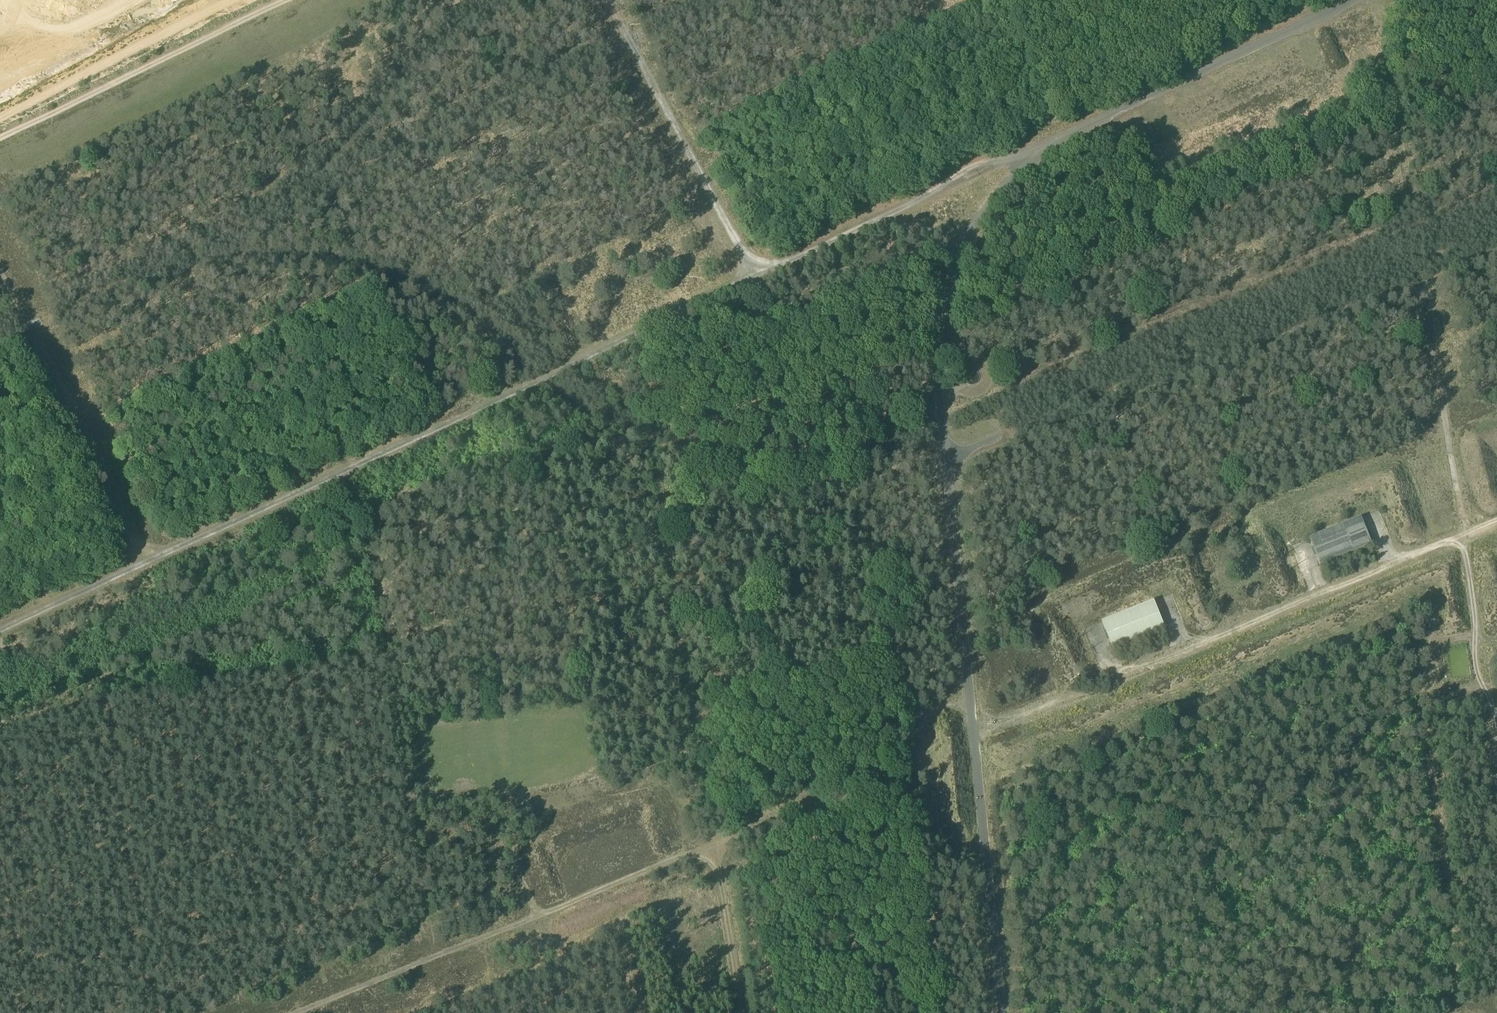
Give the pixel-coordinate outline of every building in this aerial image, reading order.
[(1309,539),(1321,567),(1373,546),(1362,518),(1309,539)] [(1102,623),(1113,651),(1166,630),(1154,602),(1102,623)]
